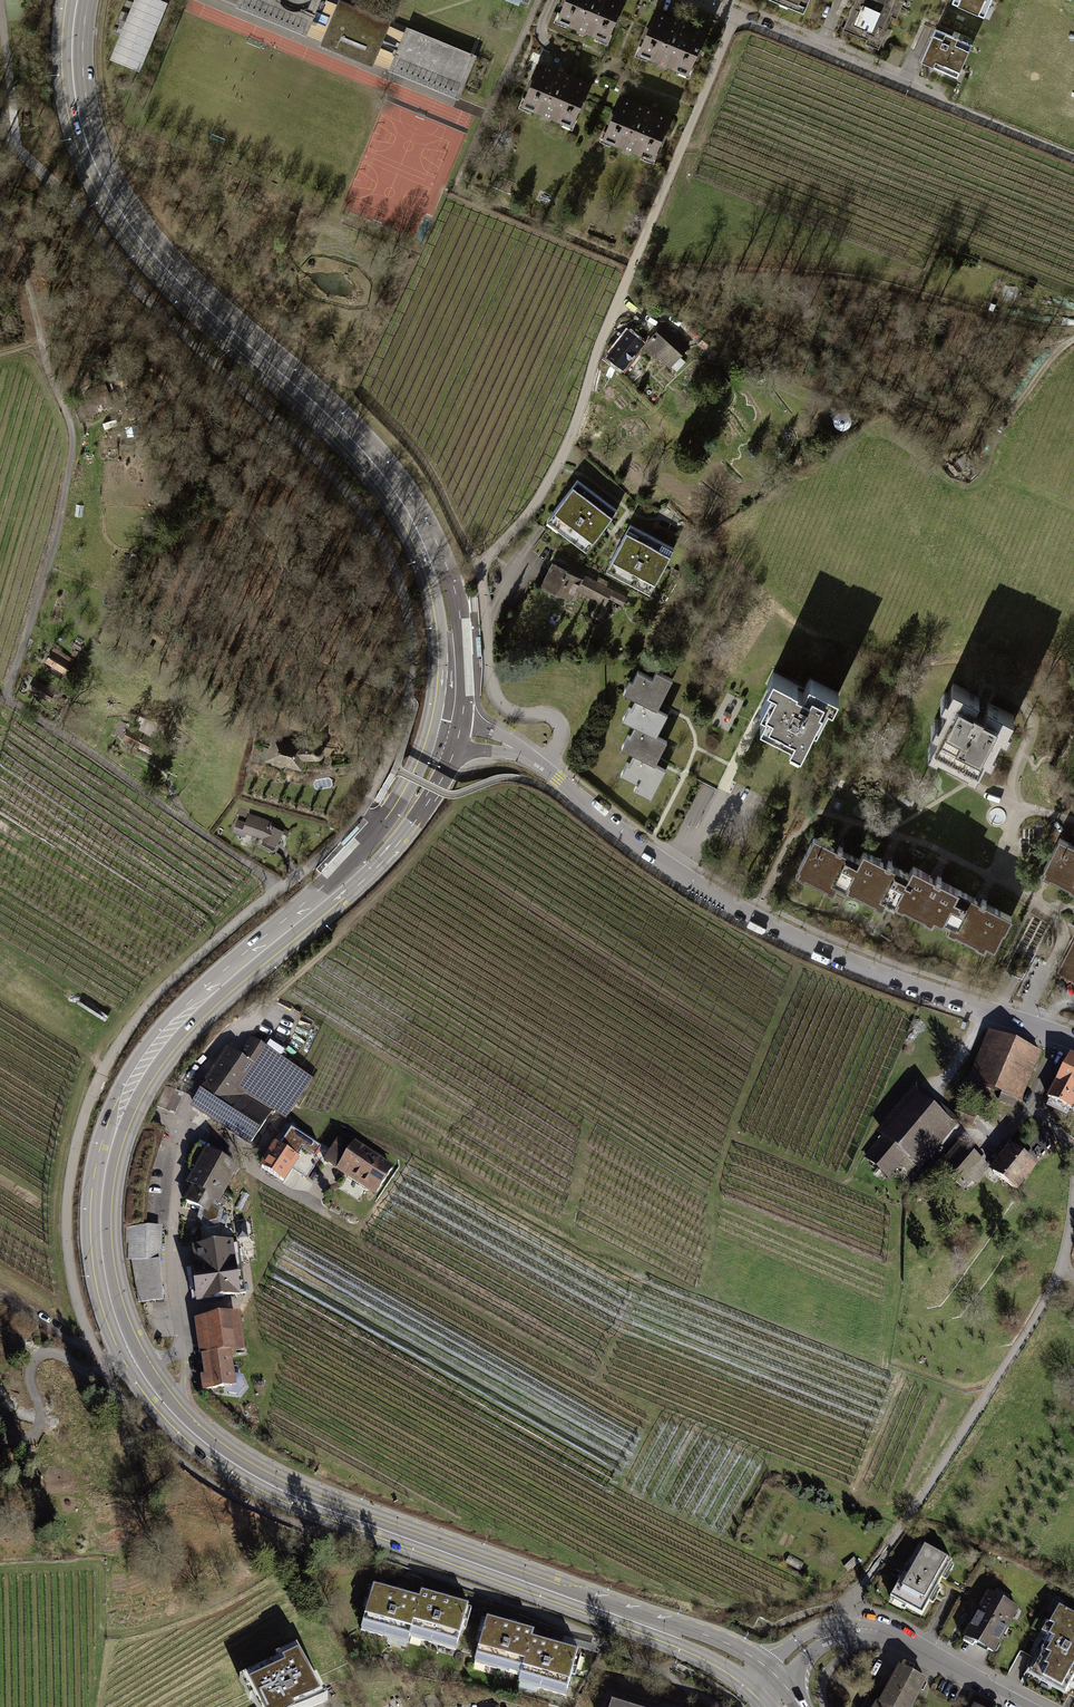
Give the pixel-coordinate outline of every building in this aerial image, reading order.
[(160,0),(138,0),(114,59),(136,68),(164,1),(160,0)] [(236,6),(306,35),(308,30),(312,20),(340,32),(348,13),(320,1),(320,0),(238,0),(236,6)] [(357,6),(352,4),(350,3),(343,0),(320,0),(320,1),(348,13),(340,32),(312,20),(308,30),(323,36),(320,44),(372,66),(376,58),(391,64),(404,32),(389,26),(391,20),(357,6)] [(561,3),(564,4),(558,18),(563,20),(563,22),(578,29),(579,26),(585,29),(585,31),(601,37),(602,35),(607,37),(612,24),(615,25),(619,15),(617,14),(623,0),(562,0),(561,3)] [(627,0),(623,0),(617,14),(619,15),(631,20),(637,4),(627,0)] [(803,12),(808,0),(774,0),(803,12)] [(857,2),(854,1),(842,29),(874,43),(881,27),(885,29),(897,0),(857,0),(857,2)] [(952,2),(978,13),(983,0),(953,0),(952,2)] [(655,12),(641,6),(635,21),(646,26),(649,27),(655,12)] [(704,32),(655,12),(649,27),(646,26),(642,36),(645,37),(639,51),(644,53),(644,55),(659,62),(660,59),(666,62),(666,63),(682,70),(683,68),(688,70),(693,57),(696,58),(698,53),(700,48),(698,47),(704,32)] [(391,64),(389,69),(459,98),(476,55),(406,26),(404,32),(391,64)] [(956,37),(935,28),(921,61),(943,70),(946,65),(958,70),(970,43),(956,37)] [(336,38),(333,45),(340,48),(343,41),(336,38)] [(588,84),(539,63),(532,79),(529,78),(527,83),(525,88),(528,89),(523,103),(528,105),(527,107),(543,114),(543,111),(550,114),(549,115),(565,122),(566,120),(571,122),(577,109),(580,110),(584,100),(581,99),(588,84)] [(668,117),(620,97),(613,113),(610,111),(606,121),(609,122),(603,136),(609,138),(608,141),(623,147),(624,145),(631,147),(630,149),(646,155),(647,153),(652,155),(657,142),(661,143),(662,139),(665,134),(662,133),(668,117)] [(687,346),(663,324),(645,343),(669,365),(687,346)] [(609,356),(622,366),(641,342),(628,331),(609,356)] [(704,334),(696,343),(711,356),(719,347),(704,334)] [(117,431),(109,431),(109,448),(118,448),(117,431)] [(963,455),(949,465),(954,472),(959,468),(961,470),(970,463),(963,455)] [(577,479),(551,513),(561,520),(559,524),(579,539),(581,536),(591,543),(603,527),(616,509),(577,479)] [(673,547),(630,525),(620,545),(611,562),(621,567),(619,571),(641,583),(643,579),(653,584),(673,547)] [(605,603),(608,597),(612,590),(581,573),(580,577),(552,562),(541,582),(570,596),(575,587),(589,594),(589,595),(605,603)] [(626,596),(612,590),(608,597),(622,604),(626,596)] [(70,664),(50,652),(45,660),(64,672),(70,664)] [(627,721),(635,725),(656,736),(667,713),(662,710),(663,707),(664,705),(660,702),(672,679),(655,670),(652,677),(638,669),(631,682),(633,682),(628,693),(636,698),(631,709),(632,709),(627,721)] [(777,673),(760,707),(770,712),(764,724),(803,744),(813,723),(817,724),(834,690),(809,678),(804,687),(777,673)] [(52,691),(34,680),(29,689),(47,700),(52,691)] [(940,747),(938,751),(960,762),(967,766),(969,762),(978,767),(989,745),(992,747),(1005,722),(1009,723),(1014,713),(990,701),(995,692),(997,688),(983,680),(975,695),(952,683),(947,692),(951,694),(938,718),(941,720),(930,742),(940,747)] [(150,721),(144,732),(155,737),(156,733),(159,734),(163,727),(150,721)] [(666,741),(656,736),(635,725),(629,735),(632,736),(625,749),(634,753),(628,763),(631,765),(625,776),(637,782),(634,788),(651,797),(665,768),(660,765),(661,763),(663,760),(658,757),(666,741)] [(303,741),(302,744),(273,737),(265,757),(271,759),(270,762),(278,764),(278,761),(301,766),(301,757),(317,757),(320,755),(321,753),(322,748),(320,745),(317,744),(309,744),(309,741),(303,741)] [(246,830),(263,838),(277,844),(280,837),(278,836),(282,827),(272,823),(265,820),(248,813),(244,822),(238,819),(233,830),(244,835),(246,830)] [(844,889),(848,881),(859,859),(841,850),(843,846),(839,844),(838,844),(836,848),(814,836),(798,867),(807,872),(806,874),(826,885),(828,882),(844,889)] [(1058,837),(1043,867),(1050,871),(1051,872),(1049,875),(1070,886),(1072,882),(1073,883),(1073,846),(1058,837)] [(274,851),(277,844),(263,838),(260,845),(274,851)] [(893,905),(897,897),(908,874),(890,865),(892,860),(888,859),(887,858),(885,862),(863,851),(859,859),(848,881),(857,886),(855,889),(876,900),(877,897),(893,905)] [(926,912),(942,920),(957,889),(939,880),(941,875),(937,874),(936,873),(934,877),(912,866),(908,874),(897,897),(905,901),(903,905),(925,916),(926,912)] [(980,900),(957,889),(942,920),(957,928),(955,932),(976,942),(978,939),(993,947),(1002,929),(1004,930),(1011,916),(984,903),(986,898),(983,897),(982,896),(980,900)] [(994,1036),(975,1081),(1002,1093),(999,1100),(1007,1104),(1008,1101),(1005,1099),(1007,1095),(1015,1099),(1035,1053),(994,1036)] [(250,1039),(238,1057),(254,1067),(239,1088),(272,1110),(284,1118),(290,1122),(292,1119),(287,1116),(311,1080),(250,1039)] [(251,1142),(272,1110),(239,1088),(254,1067),(238,1057),(228,1050),(192,1102),(205,1111),(203,1113),(207,1116),(208,1113),(251,1142)] [(1048,1097),(1049,1098),(1046,1104),(1066,1114),(1069,1108),(1073,1110),(1073,1061),(1068,1058),(1048,1097)] [(867,1157),(888,1175),(906,1155),(917,1165),(928,1152),(924,1150),(947,1123),(917,1098),(867,1157)] [(976,1114),(957,1107),(953,1117),(971,1125),(976,1114)] [(284,1118),(275,1132),(286,1139),(295,1126),(290,1122),(284,1118)] [(1043,1129),(1021,1156),(1033,1165),(1054,1138),(1043,1129)] [(351,1149),(338,1140),(324,1160),(342,1171),(346,1170),(376,1190),(391,1169),(355,1144),(351,1149)] [(282,1180),(294,1162),(301,1151),(290,1143),(285,1150),(276,1144),(266,1160),(259,1155),(255,1161),(262,1165),(261,1167),(282,1180)] [(193,1188),(188,1201),(202,1211),(200,1218),(208,1224),(217,1221),(217,1212),(214,1208),(222,1192),(219,1191),(234,1166),(210,1152),(207,1157),(204,1154),(207,1151),(196,1145),(189,1156),(188,1168),(196,1175),(190,1187),(193,1188)] [(983,1165),(962,1146),(948,1161),(942,1155),(935,1163),(963,1188),(969,1181),(972,1183),(978,1177),(975,1174),(983,1165)] [(303,1148),(301,1151),(294,1162),(301,1166),(310,1153),(303,1148)] [(1014,1189),(1033,1165),(1021,1156),(1011,1148),(992,1171),(1014,1189)] [(157,1227),(126,1226),(126,1241),(128,1241),(128,1258),(132,1258),(156,1259),(157,1227)] [(199,1265),(193,1266),(198,1300),(245,1293),(237,1242),(197,1248),(199,1265)] [(156,1259),(132,1258),(137,1302),(163,1299),(159,1259),(156,1259)] [(192,1267),(186,1268),(192,1300),(197,1299),(192,1267)] [(200,1321),(205,1355),(227,1351),(240,1350),(235,1316),(200,1321)] [(232,1377),(227,1351),(205,1355),(208,1378),(202,1379),(203,1388),(224,1386),(227,1392),(237,1394),(242,1387),(238,1378),(232,1377)] [(903,1575),(890,1598),(920,1615),(951,1562),(920,1544),(906,1568),(902,1566),(899,1573),(903,1575)] [(407,1636),(418,1598),(370,1585),(357,1630),(405,1644),(407,1636)] [(418,1598),(407,1636),(454,1649),(466,1605),(419,1592),(418,1598)] [(1017,1608),(989,1593),(976,1617),(962,1641),(972,1646),(974,1643),(991,1652),(1017,1608)] [(1048,1623),(1052,1626),(1047,1635),(1049,1636),(1047,1639),(1039,1651),(1043,1653),(1037,1661),(1042,1665),(1037,1674),(1064,1691),(1073,1676),(1073,1615),(1059,1606),(1048,1623)] [(473,1662),(520,1676),(531,1638),(533,1631),(486,1618),(473,1662)] [(596,1645),(563,1636),(561,1643),(595,1652),(596,1645)] [(577,1651),(531,1638),(520,1676),(518,1682),(564,1696),(577,1651)] [(242,1675),(251,1698),(255,1706),(309,1706),(322,1702),(314,1677),(297,1648),(278,1660),(242,1675)] [(880,1705),(885,1706),(909,1706),(923,1679),(900,1667),(891,1685),(880,1705)]
